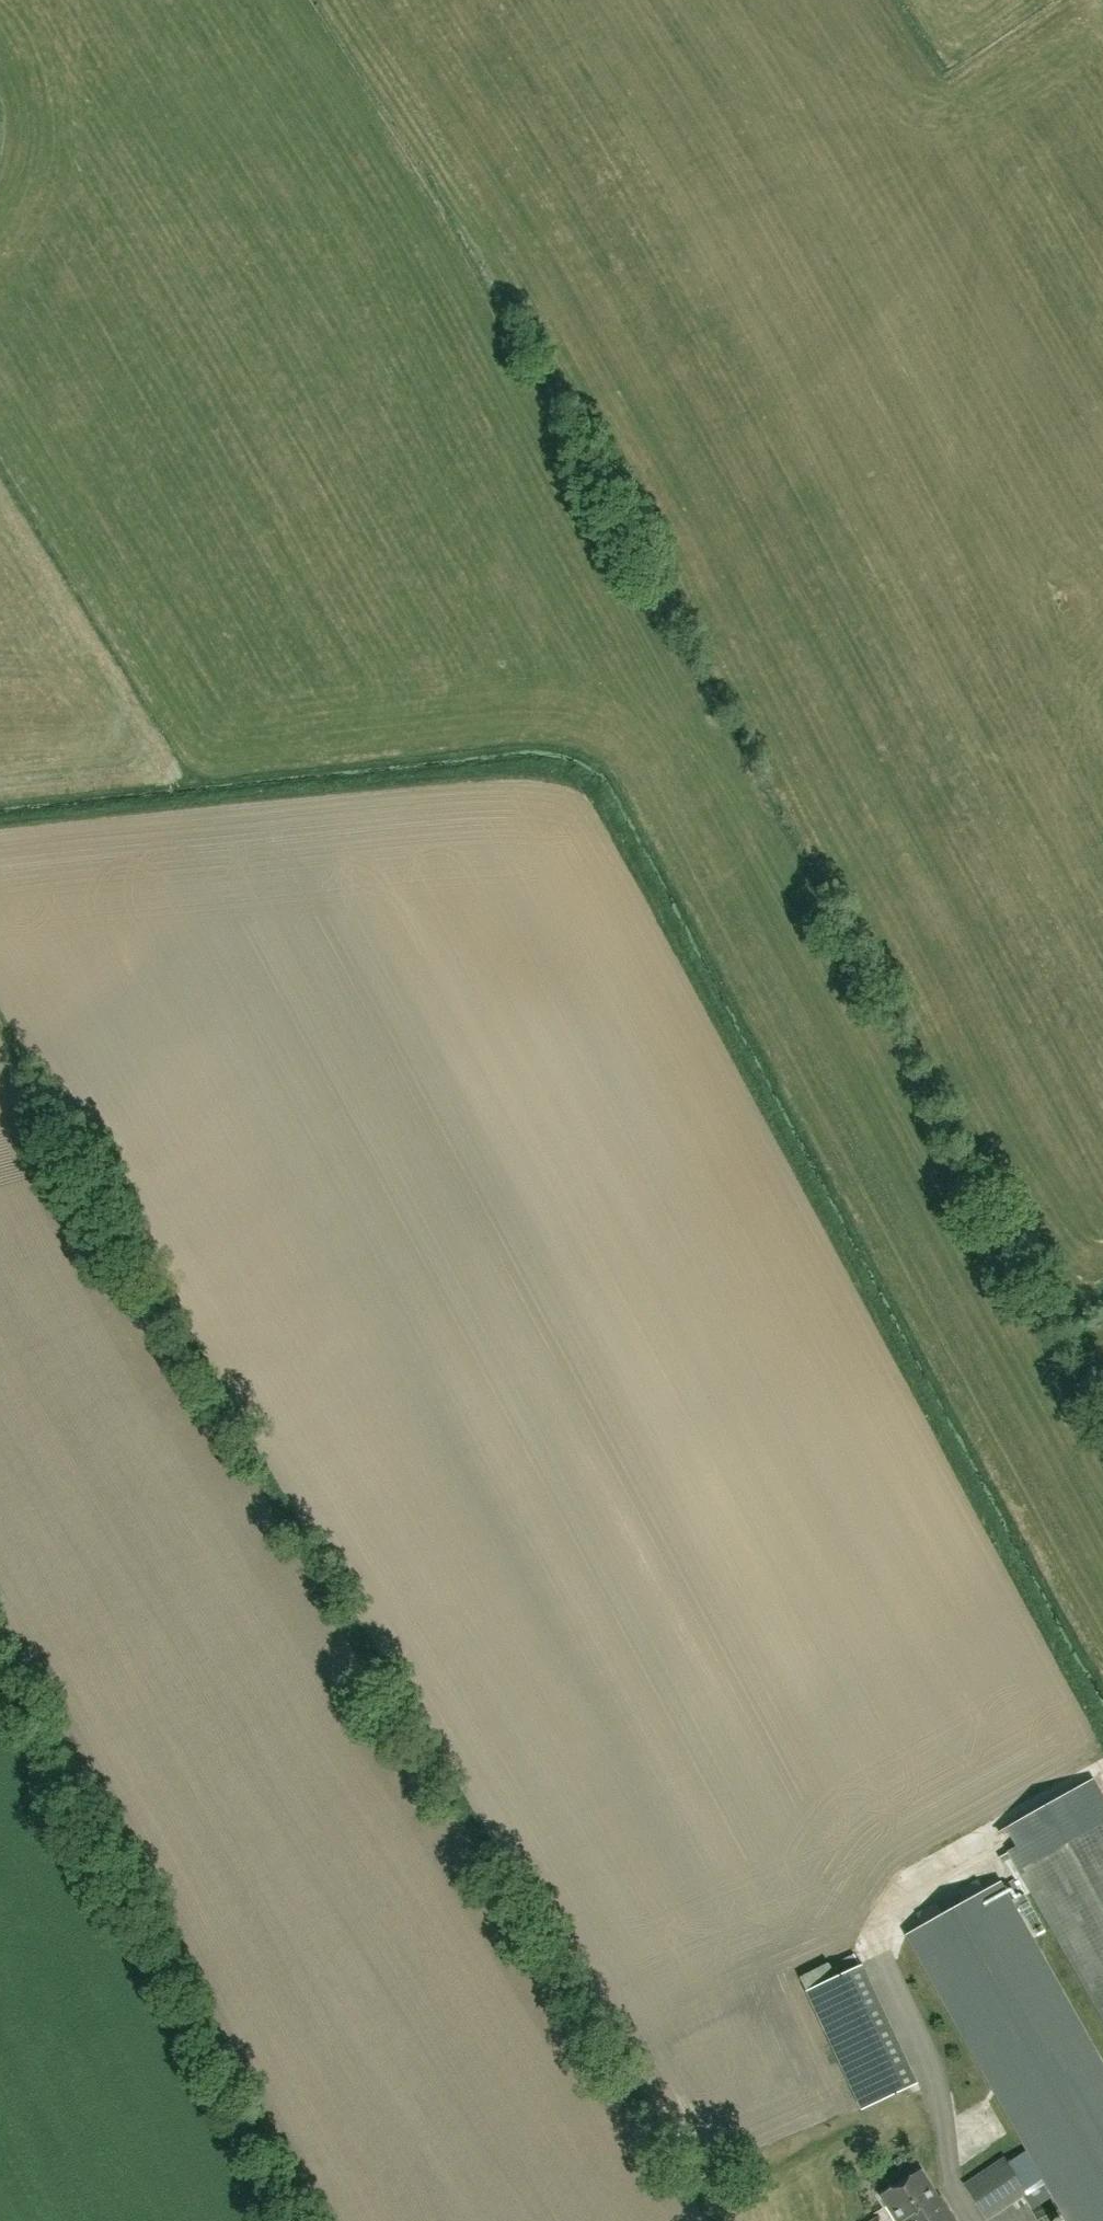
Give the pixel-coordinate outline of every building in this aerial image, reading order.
[(1102,2017),(1102,1795),(1093,1778),(999,1831),(1102,2017)] [(1067,2220),(1102,2220),(1102,2067),(1000,1883),(907,1935),(1067,2220)] [(862,2109),(918,2083),(862,1964),(806,1990),(862,2109)] [(986,2219),(1029,2192),(1006,2157),(964,2185),(986,2219)] [(922,2170),(880,2196),(896,2220),(956,2220),(941,2197),(939,2197),(922,2170)]
